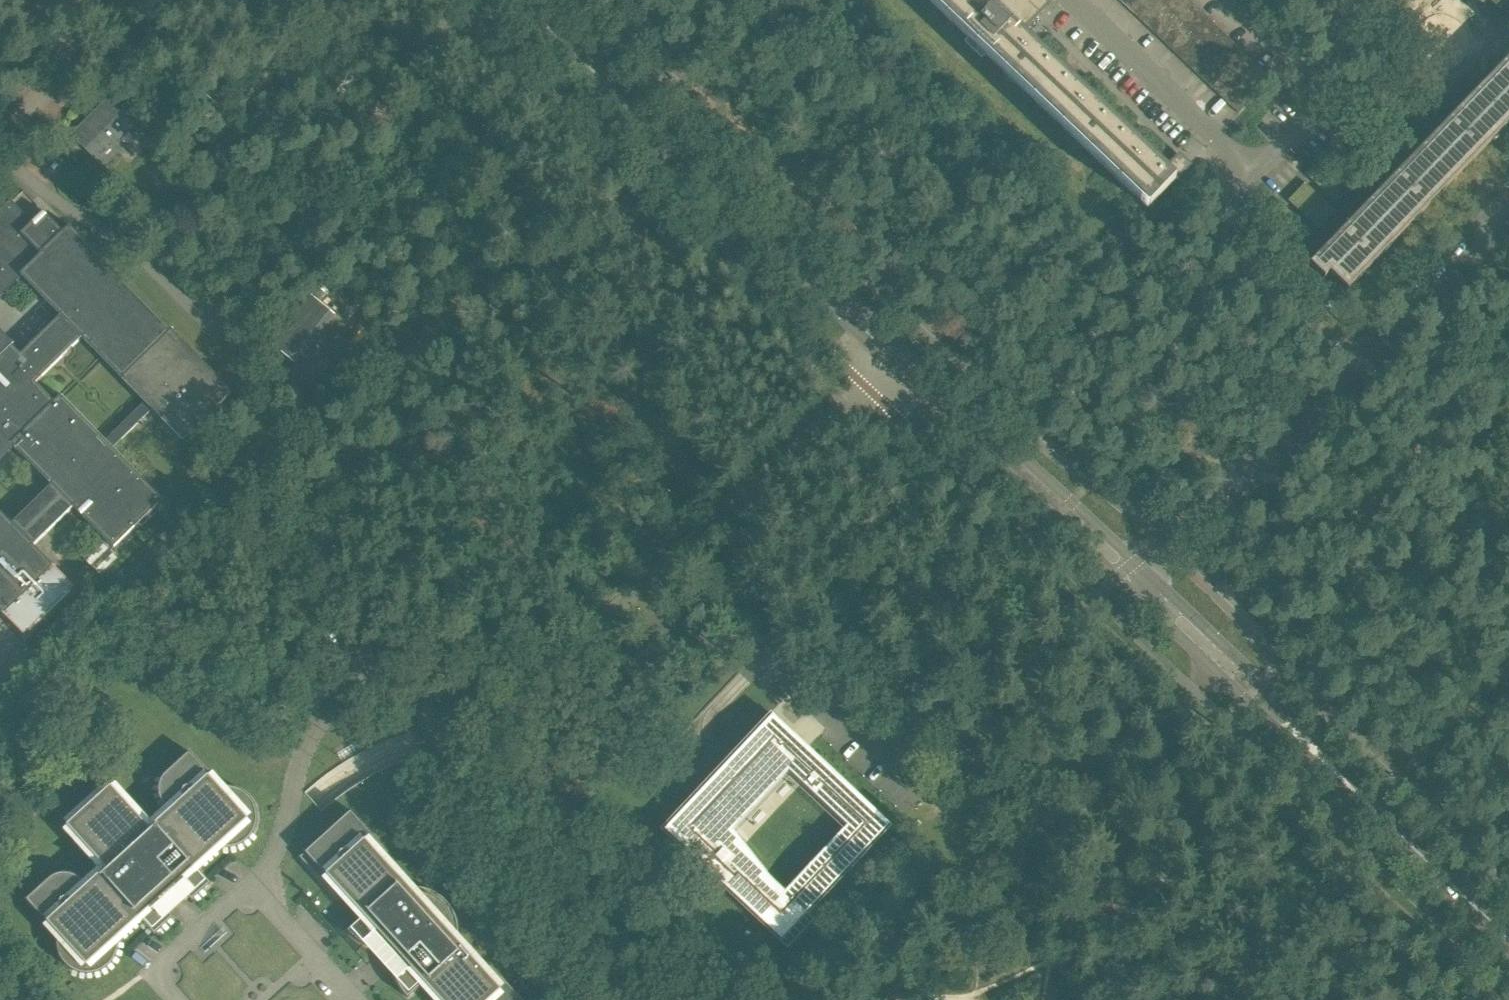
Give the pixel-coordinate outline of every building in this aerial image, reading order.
[(969,35),(963,41),(980,56),(982,58),(987,53),(1131,190),(1149,207),(1153,202),(1171,183),(1161,174),(1017,37),(984,5),(978,0),(932,0),(969,35)] [(984,5),(1017,37),(1055,0),(988,0),(984,5)] [(1124,6),(1125,6),(1133,14),(1146,0),(1130,0),(1124,6)] [(1133,14),(1134,15),(1140,20),(1142,23),(1158,5),(1153,0),(1146,0),(1133,14)] [(1158,5),(1167,13),(1180,0),(1163,0),(1158,5)] [(1167,13),(1176,21),(1192,4),(1188,0),(1180,0),(1167,13)] [(1494,4),(1501,10),(1508,1),(1508,0),(1498,0),(1494,4)] [(1192,4),(1176,21),(1184,30),(1201,12),(1196,7),(1192,4)] [(1158,5),(1142,23),(1144,24),(1150,30),(1167,13),(1158,5)] [(1201,12),(1184,30),(1193,38),(1210,21),(1205,16),(1201,12)] [(1167,13),(1150,30),(1153,33),(1159,39),(1176,21),(1167,13)] [(1176,21),(1159,39),(1163,42),(1168,47),(1184,30),(1176,21)] [(1210,21),(1193,38),(1202,46),(1219,29),(1214,25),(1210,21)] [(1219,29),(1202,46),(1210,54),(1227,37),(1224,34),(1219,29)] [(1184,30),(1168,47),(1172,51),(1177,55),(1193,38),(1184,30)] [(1227,37),(1210,54),(1219,63),(1236,45),(1233,43),(1227,37)] [(1193,38),(1177,55),(1181,60),(1185,64),(1202,46),(1193,38)] [(1236,45),(1219,63),(1228,71),(1245,54),(1243,52),(1236,45)] [(1202,46),(1185,64),(1191,69),(1194,72),(1210,54),(1202,46)] [(1210,54),(1194,72),(1200,78),(1203,80),(1219,63),(1210,54)] [(1245,54),(1228,71),(1237,80),(1253,62),(1252,61),(1245,54)] [(1253,62),(1237,80),(1245,88),(1261,70),(1253,62)] [(1219,63),(1203,80),(1209,86),(1211,88),(1212,89),(1228,71),(1219,63)] [(1508,121),(1508,66),(1316,267),(1311,262),(1310,264),(1325,278),(1330,272),(1347,289),(1508,121)] [(1261,70),(1245,88),(1254,97),(1256,95),(1271,79),(1261,70)] [(1228,71),(1212,89),(1219,96),(1220,97),(1237,80),(1228,71)] [(1237,80),(1220,97),(1228,105),(1229,105),(1245,88),(1237,80)] [(1245,88),(1229,105),(1238,114),(1254,97),(1245,88)] [(104,163),(116,151),(107,142),(126,124),(107,105),(76,135),(104,163)] [(1314,164),(1305,174),(1311,180),(1320,170),(1314,164)] [(1320,170),(1311,180),(1317,185),(1326,176),(1320,170)] [(1326,176),(1317,185),(1323,191),(1332,182),(1326,176)] [(1305,182),(1296,191),(1303,197),(1311,188),(1305,182)] [(1332,182),(1323,191),(1329,197),(1338,188),(1332,182)] [(1311,188),(1303,197),(1309,203),(1317,194),(1311,188)] [(1338,188),(1329,197),(1336,203),(1345,194),(1338,188)] [(1296,191),(1288,200),(1294,206),(1303,197),(1296,191)] [(1317,194),(1309,203),(1314,209),(1323,199),(1317,194)] [(1303,197),(1294,206),(1300,212),(1309,203),(1303,197)] [(25,634),(74,585),(34,546),(73,507),(87,522),(113,548),(163,500),(113,448),(152,409),(172,430),(183,440),(187,436),(233,392),(225,384),(70,225),(63,232),(59,228),(43,211),(42,212),(32,222),(10,199),(0,210),(0,298),(23,276),(61,315),(22,354),(13,345),(14,343),(0,328),(0,460),(15,446),(53,485),(13,523),(0,510),(0,610),(25,634)] [(1323,199),(1314,209),(1320,214),(1329,205),(1323,199)] [(1281,202),(1272,211),(1278,217),(1287,208),(1281,202)] [(1309,203),(1300,212),(1306,217),(1314,209),(1309,203)] [(1329,205),(1320,214),(1327,221),(1336,211),(1329,205)] [(1287,208),(1278,217),(1284,223),(1293,213),(1287,208)] [(1314,209),(1306,217),(1312,223),(1320,214),(1314,209)] [(1293,213),(1284,223),(1290,228),(1299,219),(1293,213)] [(1320,214),(1312,223),(1318,229),(1327,221),(1320,214)] [(1299,219),(1290,228),(1296,234),(1305,225),(1299,219)] [(1305,225),(1296,234),(1302,240),(1311,231),(1305,225)] [(294,363),(335,314),(312,295),(271,343),(294,363)] [(890,823),(773,714),(664,829),(781,939),(890,823)] [(58,935),(59,945),(59,950),(60,953),(62,957),(65,962),(67,964),(71,967),(76,970),(80,972),(84,972),(88,973),(92,973),(96,972),(100,970),(104,968),(108,966),(111,963),(113,960),(115,957),(117,953),(118,950),(118,946),(118,939),(119,938),(141,919),(155,935),(174,917),(165,907),(183,891),(192,901),(212,883),(197,867),(219,848),(230,847),(235,846),(240,844),(243,843),(247,840),(250,837),(252,833),(255,829),(256,825),(257,820),(257,816),(256,812),(255,809),(254,806),(252,802),(250,799),(247,796),(241,791),(238,790),(235,789),(231,788),(227,788),(222,787),(189,752),(166,773),(164,776),(161,779),(160,783),(159,787),(159,792),(159,796),(161,800),(162,804),(165,807),(168,810),(150,826),(111,784),(65,825),(104,868),(86,884),(83,881),(80,878),(77,876),(73,874),(69,873),(65,873),(60,873),(56,874),(53,876),(49,879),(26,900),(58,935)] [(408,998),(424,984),(439,999),(522,999),(491,966),(486,970),(458,939),(457,940),(453,939),(453,936),(453,933),(453,929),(453,925),(452,922),(451,919),(450,915),(448,912),(447,909),(444,906),(442,904),(439,901),(437,899),(434,897),(431,896),(427,894),(424,893),(420,893),(417,892),(413,892),(410,892),(410,888),(410,887),(382,856),(388,851),(351,811),(300,857),(336,898),(342,893),(363,916),(347,931),(350,934),(352,936),(355,939),(358,941),(365,945),(368,947),(376,949),(377,949),(380,946),(396,964),(392,968),(393,971),(394,975),(396,979),(397,982),(399,986),(401,989),(405,995),(408,998)]
